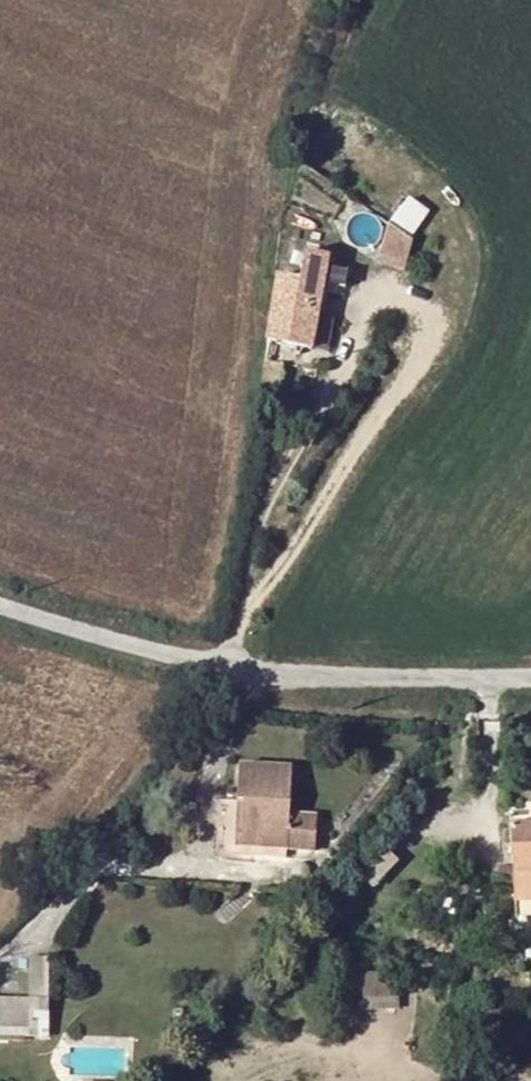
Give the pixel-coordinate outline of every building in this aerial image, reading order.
[(415,231),(430,207),(408,194),(393,218),(415,231)] [(401,270),(414,242),(381,227),(369,254),(401,270)] [(277,276),(266,340),(315,348),(319,319),(329,257),(306,253),(302,280),(277,276)] [(335,322),(319,319),(315,348),(330,350),(335,322)] [(269,350),(268,362),(283,364),(285,352),(269,350)] [(239,766),(237,802),(244,802),(242,835),(235,834),(235,838),(272,839),(272,848),(313,851),(315,816),(288,814),(291,768),(239,766)] [(242,835),(244,802),(237,802),(235,834),(242,835)] [(530,902),(530,824),(510,825),(517,899),(517,902),(530,902)] [(235,846),(272,848),(272,839),(235,838),(235,846)] [(50,993),(51,953),(30,953),(29,993),(50,993)] [(355,968),(357,1008),(399,1006),(398,966),(355,968)] [(31,1027),(31,998),(0,997),(0,1027),(31,1027)] [(48,998),(31,998),(31,1027),(48,1028),(48,998)] [(183,1027),(183,1008),(173,1008),(172,1027),(183,1027)]
